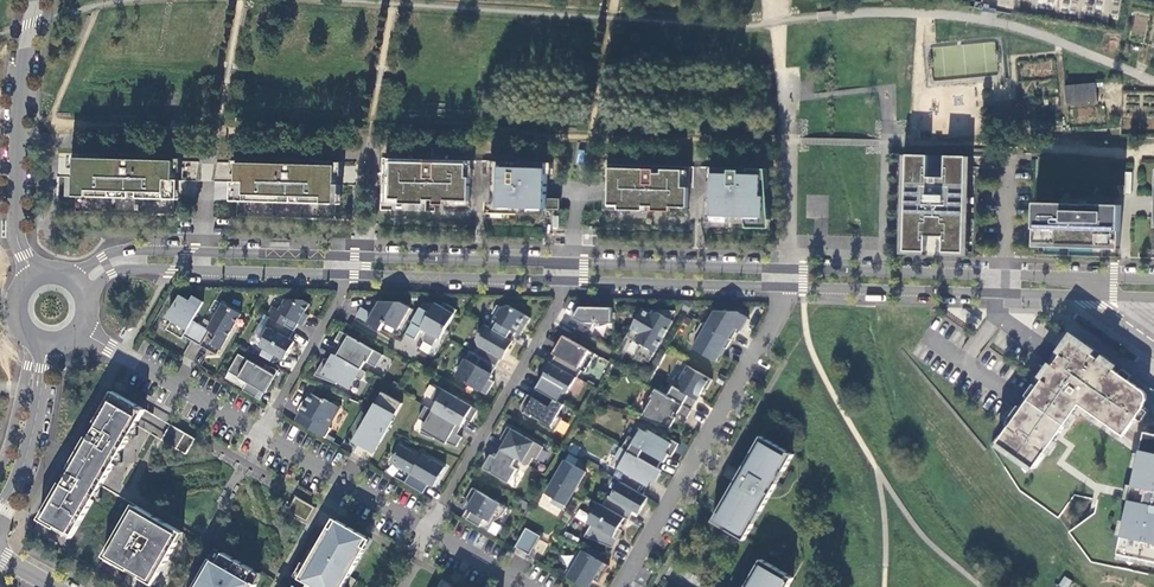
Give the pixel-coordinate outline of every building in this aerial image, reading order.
[(1096,83),(1065,84),(1066,106),(1097,105),(1096,83)] [(928,155),(907,155),(904,251),(925,252),(926,235),(942,236),(942,252),(963,253),(965,201),(966,156),(945,156),(945,177),(927,177),(928,155)] [(175,161),(76,158),(75,196),(174,199),(174,183),(175,161)] [(471,163),(392,161),(391,199),(401,199),(401,204),(426,204),(426,200),(469,201),(470,186),(471,163)] [(548,162),(494,161),(494,187),(493,213),(546,215),(546,209),(559,209),(559,198),(547,198),(548,162)] [(337,165),(238,163),(237,187),(237,201),(336,204),(337,165)] [(731,168),(713,167),(712,192),(711,222),(764,223),(765,196),(762,196),(762,168),(748,168),(748,170),(731,170),(731,168)] [(689,170),(610,168),(610,189),(609,205),(619,205),(619,210),(644,210),(644,206),(688,207),(689,170)] [(1119,245),(1120,204),(1035,202),(1035,219),(1034,243),(1119,245)] [(203,302),(193,296),(190,301),(180,295),(168,316),(164,314),(156,326),(165,331),(166,329),(182,338),(184,336),(200,345),(208,329),(193,320),(203,302)] [(270,316),(294,331),(299,323),(303,325),(308,315),(304,313),(310,303),(303,299),(285,298),(279,309),(275,307),(272,305),(267,315),(270,316)] [(397,329),(410,307),(399,301),(380,301),(372,313),(361,307),(356,315),(380,329),(385,322),(397,329)] [(440,338),(456,309),(446,303),(444,307),(435,302),(435,303),(423,302),(405,333),(415,339),(422,328),(426,330),(422,336),(424,341),(433,346),(438,337),(440,338)] [(241,314),(223,303),(208,329),(200,345),(217,355),(241,314)] [(530,318),(508,305),(501,307),(497,305),(492,313),(496,316),(489,327),(511,340),(517,330),(522,333),(530,318)] [(611,323),(612,307),(576,306),(571,316),(592,328),(595,323),(611,323)] [(625,337),(635,342),(636,341),(641,343),(635,354),(649,362),(673,320),(670,319),(675,310),(642,308),(625,337)] [(706,325),(731,339),(737,328),(740,330),(748,317),(737,311),(714,310),(706,325)] [(289,339),(294,331),(270,316),(264,325),(270,328),(260,345),(284,359),(295,342),(289,339)] [(693,348),(715,361),(723,347),(726,348),(731,339),(706,325),(701,322),(694,334),(699,337),(693,348)] [(511,340),(489,327),(484,325),(476,339),(478,345),(480,346),(475,354),(496,366),(500,358),(502,359),(513,341),(511,340)] [(382,355),(340,330),(335,339),(340,342),(334,354),(361,369),(365,361),(376,367),(382,355)] [(1153,415),(1153,390),(1071,331),(1019,406),(1006,424),(1010,427),(1072,339),(1082,346),(1143,389),(1146,392),(1147,395),(1147,398),(1146,401),(1144,408),(1150,413),(1153,415)] [(555,355),(551,362),(576,377),(577,377),(581,370),(585,372),(595,353),(563,335),(553,353),(555,355)] [(1146,392),(1143,389),(1082,346),(1072,339),(1010,427),(999,442),(1035,467),(1080,404),(1124,435),(1133,422),(1144,408),(1146,401),(1147,398),(1147,395),(1146,392)] [(184,356),(193,360),(200,346),(190,342),(184,356)] [(487,378),(490,373),(491,374),(496,366),(475,354),(470,351),(456,376),(487,394),(494,381),(489,379),(487,378)] [(238,354),(228,371),(247,382),(243,390),(256,397),(261,390),(265,393),(278,370),(271,366),(268,371),(238,354)] [(361,369),(334,354),(330,361),(324,358),(315,375),(337,384),(338,382),(350,389),(356,377),(361,380),(366,372),(361,369)] [(567,392),(576,377),(551,362),(548,361),(542,372),(544,374),(536,388),(558,401),(563,393),(567,392)] [(706,389),(711,379),(687,365),(675,386),(673,385),(667,395),(669,396),(691,409),(703,388),(706,389)] [(478,409),(438,386),(431,399),(436,402),(432,410),(461,426),(465,419),(471,422),(478,409)] [(558,401),(536,388),(531,396),(527,394),(521,404),(521,405),(521,407),(521,409),(522,411),(523,413),(530,417),(531,414),(542,420),(540,422),(554,431),(562,418),(557,415),(564,404),(558,401)] [(686,418),(691,409),(669,396),(667,395),(655,388),(649,398),(651,399),(641,417),(670,427),(676,417),(673,415),(675,411),(686,418)] [(376,411),(363,434),(379,443),(393,420),(391,419),(394,414),(395,415),(402,403),(386,394),(382,391),(372,409),(376,411)] [(78,526),(145,409),(116,393),(64,484),(60,482),(45,507),(49,509),(42,521),(55,528),(57,525),(69,532),(74,524),(78,526)] [(322,399),(311,393),(306,402),(303,400),(298,410),(305,414),(300,423),(326,437),(331,428),(329,426),(340,407),(324,398),(322,399)] [(447,442),(456,446),(462,437),(457,434),(461,426),(432,410),(425,406),(418,418),(426,423),(420,433),(434,439),(436,435),(439,437),(438,439),(446,444),(447,442)] [(195,438),(170,424),(162,439),(186,453),(195,438)] [(543,447),(507,426),(500,438),(505,441),(501,449),(516,458),(529,465),(533,457),(536,459),(543,447)] [(621,447),(657,468),(666,453),(671,456),(679,443),(667,437),(666,440),(647,430),(646,432),(638,427),(632,437),(628,435),(621,447)] [(1146,431),(1143,448),(1121,553),(1153,560),(1153,433),(1146,431)] [(745,539),(793,454),(761,436),(738,477),(713,521),(745,539)] [(426,459),(400,444),(390,462),(410,473),(404,483),(423,493),(428,483),(433,486),(445,466),(427,456),(426,459)] [(621,447),(620,447),(614,457),(622,461),(622,462),(613,477),(620,481),(643,494),(648,485),(643,482),(647,476),(655,481),(655,480),(661,470),(657,468),(621,447)] [(483,468),(509,482),(517,469),(512,466),(516,458),(501,449),(497,457),(491,454),(483,468)] [(565,459),(546,493),(554,497),(551,502),(562,509),(575,487),(576,488),(586,471),(565,459)] [(638,513),(648,497),(643,494),(620,481),(610,497),(608,495),(602,505),(605,506),(624,517),(628,519),(633,510),(638,513)] [(506,507),(472,487),(467,496),(469,498),(464,506),(467,508),(463,516),(488,530),(493,520),(495,519),(497,518),(499,517),(500,516),(501,515),(503,514),(504,512),(505,510),(506,509),(506,507)] [(307,522),(316,507),(301,498),(292,514),(307,522)] [(602,505),(598,502),(587,521),(591,524),(584,536),(612,547),(622,530),(618,528),(624,517),(605,506),(602,505)] [(160,519),(133,504),(111,544),(114,545),(109,555),(121,563),(120,565),(128,570),(130,568),(151,580),(157,570),(160,572),(177,542),(174,540),(180,530),(160,519)] [(334,518),(326,532),(362,553),(371,539),(334,518)] [(541,535),(526,527),(515,546),(530,554),(541,535)] [(326,532),(300,578),(310,583),(308,586),(307,586),(343,586),(362,553),(326,532)] [(582,550),(567,576),(586,586),(589,586),(593,579),(599,582),(608,565),(582,550)] [(223,552),(218,562),(210,557),(193,586),(254,586),(256,584),(248,579),(254,569),(238,560),(223,552)] [(793,577),(761,558),(744,586),(787,586),(793,577)] [(1060,586),(1069,586),(1072,581),(1064,576),(1058,586),(1060,586)]
